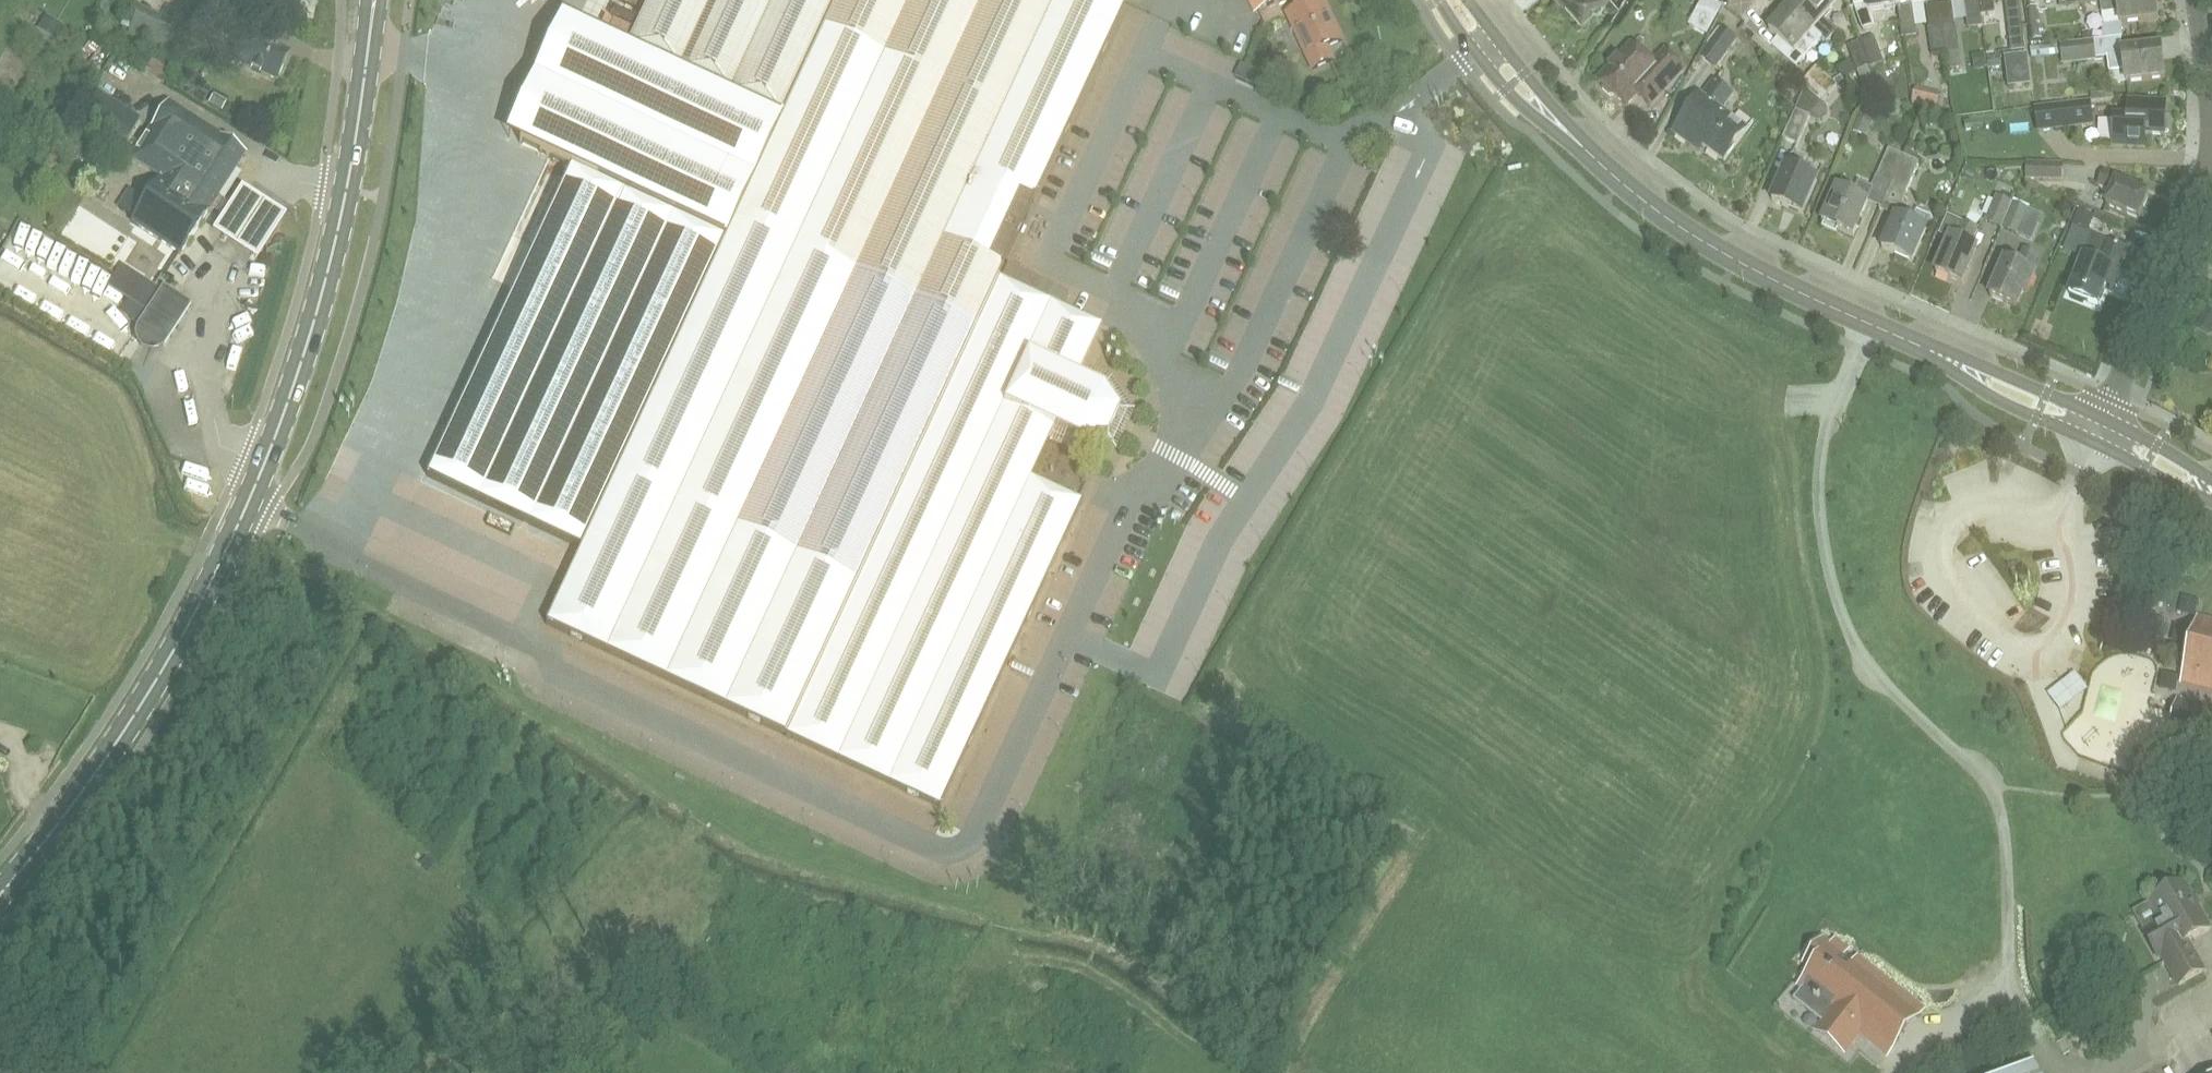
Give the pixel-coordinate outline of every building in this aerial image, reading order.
[(426,476),(582,548),(546,625),(571,636),(939,806),(1082,502),(1031,479),(1048,441),(1054,429),(1079,441),(1107,439),(1119,412),(1102,388),(1078,377),(1083,365),(1102,325),(1047,300),(1001,279),(999,278),(1070,126),(1127,0),(651,0),(631,45),(577,20),(519,144),(569,167),(426,476)] [(1282,0),(1250,0),(1255,12),(1282,0)] [(1300,10),(1289,15),(1314,69),(1334,60),(1328,47),(1343,40),(1324,0),(1296,0),(1300,10)] [(1581,16),(1591,7),(1594,9),(1598,9),(1601,7),(1603,4),(1604,0),(1567,0),(1581,16)] [(1828,42),(1837,31),(1824,19),(1834,8),(1826,0),(1796,0),(1789,7),(1828,42)] [(1902,37),(1897,0),(1867,0),(1867,4),(1854,6),(1863,29),(1875,28),(1872,10),(1898,6),(1902,37)] [(1902,37),(1916,36),(1911,4),(1927,2),(1927,0),(1897,0),(1902,37)] [(1983,26),(1979,0),(1965,0),(1968,28),(1983,26)] [(1993,0),(1979,0),(1983,26),(1981,16),(1995,14),(1993,0)] [(2158,17),(2155,0),(2101,0),(2103,13),(2119,11),(2121,22),(2158,17)] [(127,35),(180,57),(185,45),(176,41),(182,26),(139,7),(127,35)] [(1828,42),(1789,7),(1770,30),(1779,38),(1773,46),(1797,67),(1822,37),(1828,42)] [(2032,41),(2043,40),(2039,7),(2028,9),(2032,41)] [(228,27),(200,15),(193,31),(221,43),(225,35),(244,44),(236,62),(279,81),(291,55),(276,48),(278,45),(249,32),(250,32),(230,23),(228,27)] [(2023,21),(2008,23),(2012,51),(2026,49),(2023,21)] [(1960,51),(1956,24),(1942,26),(1945,54),(1960,51)] [(1942,26),(1928,28),(1932,56),(1945,54),(1942,26)] [(1717,69),(1739,39),(1722,27),(1700,57),(1717,69)] [(1861,41),(1871,67),(1884,62),(1874,37),(1861,41)] [(1869,68),(1871,67),(1861,41),(1848,47),(1858,72),(1856,73),(1867,101),(1880,96),(1869,68)] [(2097,62),(2094,41),(2029,48),(2030,58),(2049,56),(2049,57),(2061,56),(2063,65),(2097,62)] [(1650,105),(1685,68),(1666,50),(1653,65),(1632,46),(1600,81),(1603,85),(1603,89),(1610,95),(1615,95),(1627,106),(1638,94),(1650,105)] [(2123,52),(2108,54),(2110,71),(2125,69),(2126,81),(2165,77),(2161,47),(2123,51),(2123,52)] [(2000,67),(1999,56),(1987,58),(1988,69),(2000,67)] [(2010,87),(2031,85),(2027,56),(2007,59),(2010,87)] [(1822,102),(1837,85),(1817,66),(1801,83),(1806,87),(1822,102)] [(1725,161),(1747,131),(1721,112),(1734,94),(1715,81),(1702,98),(1701,97),(1675,132),(1691,144),(1695,139),(1725,161)] [(1822,103),(1822,102),(1806,87),(1796,110),(1783,138),(1798,145),(1810,118),(1822,103)] [(2093,126),(2090,103),(2036,109),(2039,132),(2093,126)] [(220,139),(199,124),(170,104),(133,159),(162,178),(133,222),(180,255),(195,233),(210,211),(209,210),(210,210),(212,207),(214,203),(232,177),(246,155),(221,138),(220,139)] [(2169,118),(2166,118),(2166,106),(2130,104),(2129,119),(2114,118),(2113,146),(2146,147),(2147,134),(2165,135),(2165,133),(2169,133),(2169,118)] [(1892,184),(1904,155),(1889,149),(1877,178),(1892,184)] [(1803,213),(1818,180),(1801,172),(1806,160),(1793,154),(1788,167),(1787,167),(1773,200),(1803,213)] [(1904,155),(1892,184),(1907,191),(1920,162),(1904,155)] [(2063,181),(2064,164),(2028,163),(2027,180),(2063,181)] [(2140,218),(2150,194),(2118,181),(2119,176),(2105,170),(2099,185),(2112,191),(2106,205),(2140,218)] [(1854,236),(1868,203),(1869,201),(1868,201),(1874,188),(1859,181),(1853,195),(1837,189),(1823,223),(1854,236)] [(267,202),(242,186),(226,211),(223,214),(221,217),(213,230),(238,246),(257,258),(286,214),(267,202)] [(1985,221),(2002,228),(2013,202),(2016,194),(2001,187),(1998,195),(1997,195),(1985,221)] [(2013,202),(2002,228),(2028,240),(2039,215),(2029,211),(2030,209),(2013,202)] [(226,211),(214,203),(210,210),(221,217),(226,211)] [(1897,217),(1896,218),(1883,249),(1913,262),(1927,230),(1912,223),(1916,214),(1902,208),(1898,217),(1897,217)] [(2094,217),(2077,211),(2071,228),(2088,234),(2094,217)] [(1978,229),(1964,223),(1947,215),(1938,235),(1950,240),(1936,271),(1962,283),(1978,248),(1971,245),(1978,229)] [(2098,305),(2106,286),(2112,289),(2116,279),(2127,249),(2091,235),(2082,256),(2084,257),(2070,294),(2098,305)] [(2031,271),(2038,254),(2025,249),(2018,265),(2006,259),(1990,295),(2016,307),(2025,288),(2028,289),(2035,272),(2031,271)] [(153,336),(166,345),(192,306),(178,297),(163,287),(138,326),(153,336)] [(2198,620),(2183,682),(2211,689),(2211,623),(2198,620)] [(2178,699),(2175,712),(2170,734),(2208,743),(2211,744),(2211,707),(2178,699)] [(2153,902),(2164,922),(2145,933),(2159,957),(2163,955),(2180,985),(2205,971),(2188,942),(2211,929),(2185,883),(2176,888),(2172,884),(2167,884),(2162,887),(2160,891),(2161,897),(2153,902)] [(1804,987),(1794,999),(1825,1024),(1818,1032),(1844,1052),(1860,1032),(1869,1039),(1888,1054),(1904,1034),(1905,1033),(1921,1013),(1902,998),(1835,945),(1832,948),(1825,942),(1806,965),(1814,971),(1802,986),(1804,987)] [(2025,1060),(2003,1072),(2032,1072),(2025,1060)]
